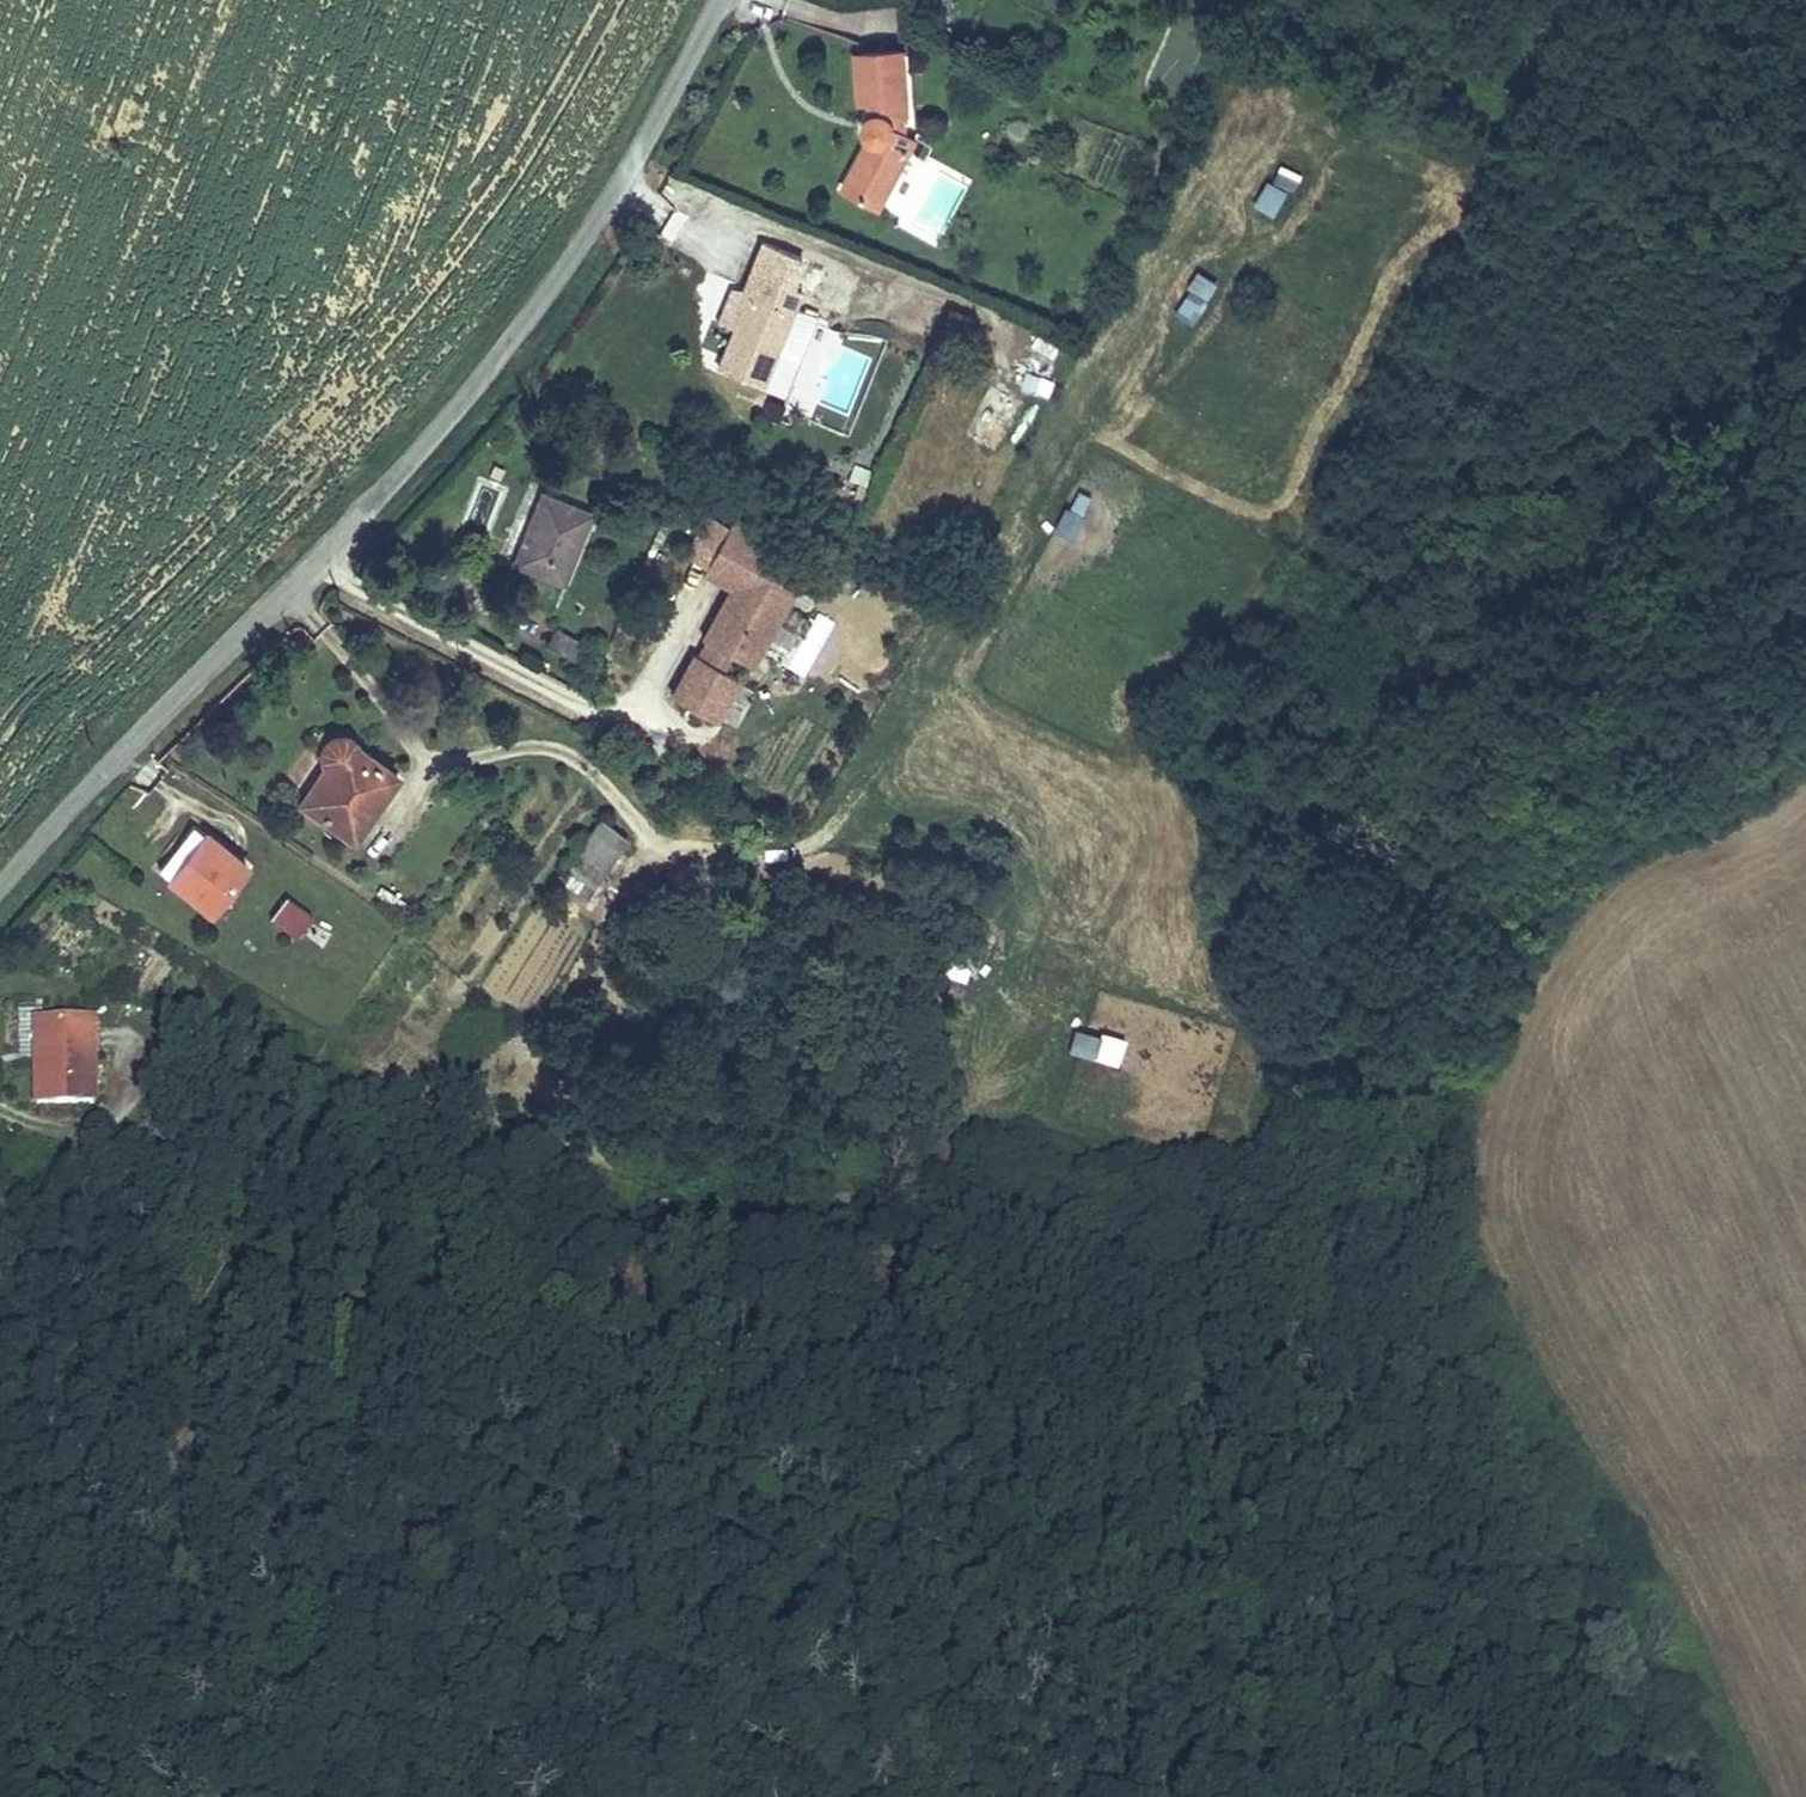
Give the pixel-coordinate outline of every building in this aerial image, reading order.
[(877,193),(912,125),(902,119),(902,118),(900,98),(904,98),(899,37),(854,40),(857,88),(868,87),(869,99),(867,100),(865,102),(863,104),(862,107),(861,112),(861,117),(862,120),(864,123),(867,126),(842,174),(877,193)] [(797,301),(804,279),(812,282),(822,251),(800,243),(790,275),(751,262),(743,284),(752,286),(738,326),(726,359),(769,375),(797,301)] [(738,326),(752,286),(743,284),(731,323),(738,326)] [(791,383),(819,309),(797,301),(769,375),(791,383)] [(1021,390),(1050,397),(1054,378),(1026,371),(1021,390)] [(506,467),(494,461),(489,472),(502,478),(506,467)] [(565,582),(593,510),(540,489),(511,561),(565,582)] [(700,633),(704,635),(672,692),(715,715),(738,673),(724,665),(732,651),(754,663),(820,545),(741,501),(703,570),(727,584),(700,633)] [(683,558),(702,567),(715,541),(696,532),(683,558)] [(555,624),(547,641),(580,658),(589,641),(555,624)] [(295,791),(338,821),(378,761),(341,736),(339,728),(331,722),(319,723),(314,729),(312,741),(320,752),(295,791)] [(595,893),(624,832),(592,817),(562,877),(595,893)] [(153,866),(207,900),(239,859),(185,822),(153,866)] [(47,1019),(45,1108),(100,1109),(105,1020),(47,1019)]
